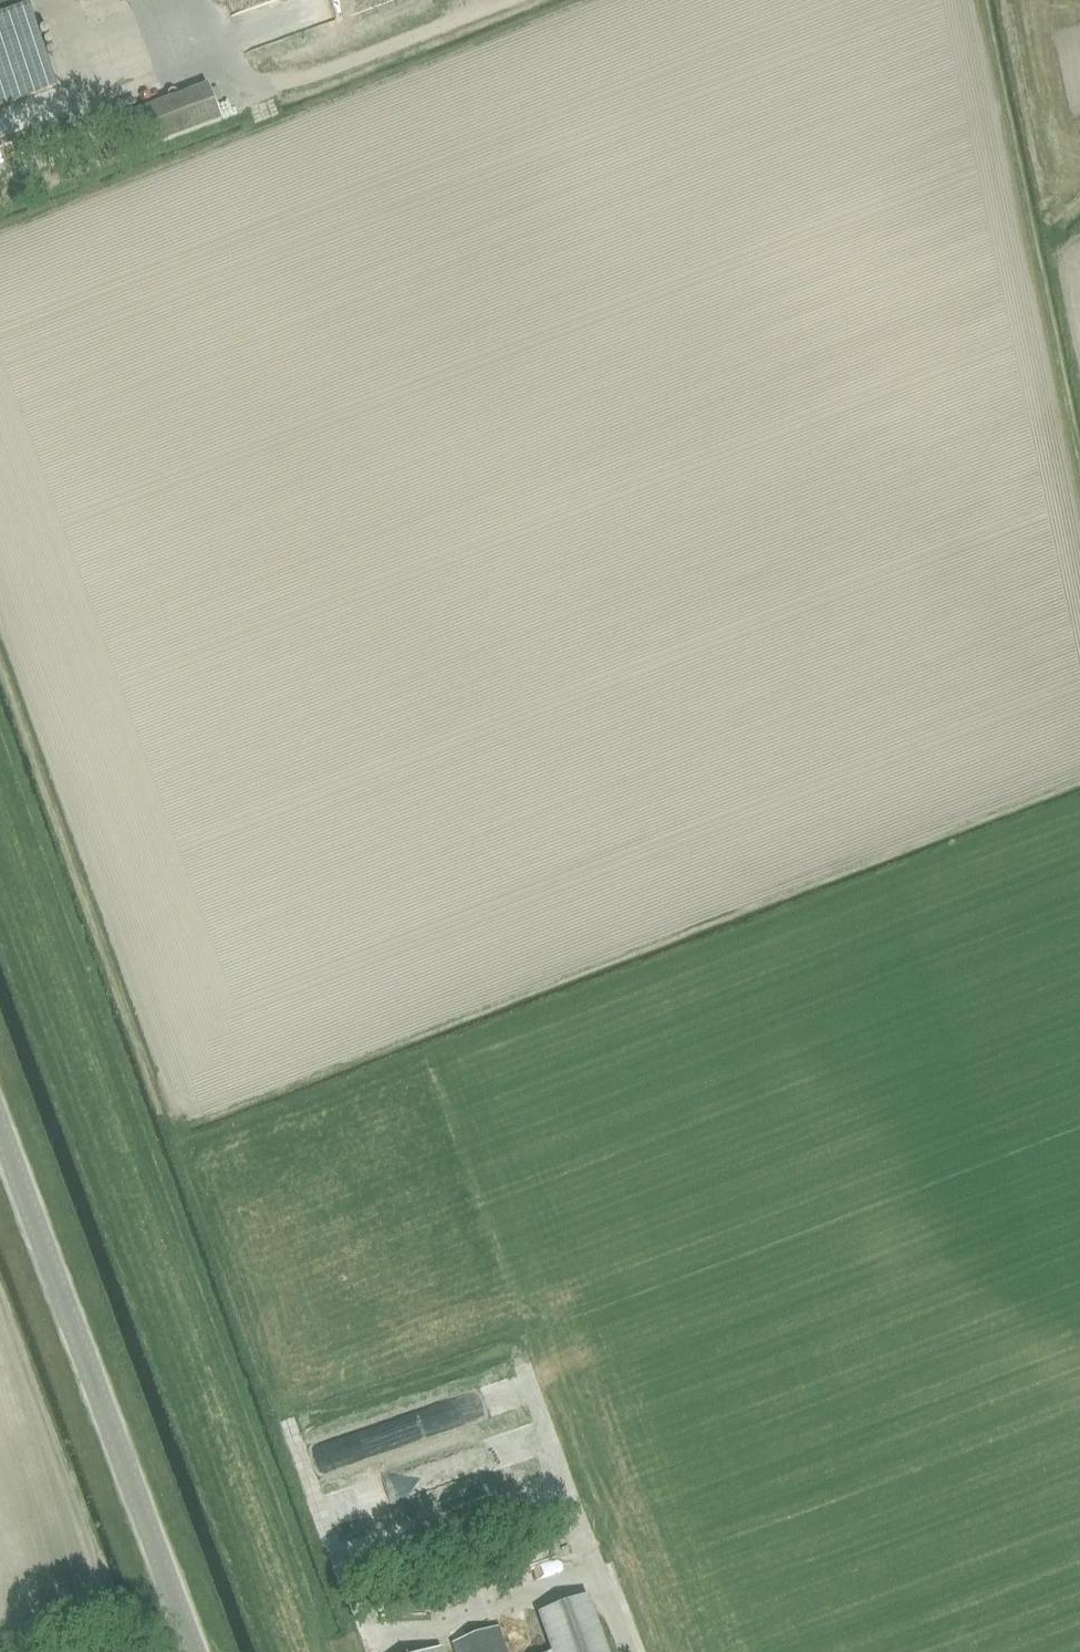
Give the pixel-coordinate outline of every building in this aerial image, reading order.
[(55,86),(24,0),(0,0),(0,105),(55,86)] [(264,29),(371,0),(256,0),(264,29)] [(207,85),(123,116),(137,153),(221,122),(207,85)] [(376,1423),(381,1445),(497,1417),(492,1395),(376,1423)] [(319,1464),(364,1464),(364,1441),(319,1441),(319,1464)] [(504,1575),(510,1596),(538,1587),(532,1566),(504,1575)] [(586,1598),(538,1616),(551,1651),(606,1651),(586,1598)] [(493,1628),(450,1644),(453,1651),(502,1651),(493,1628)]
